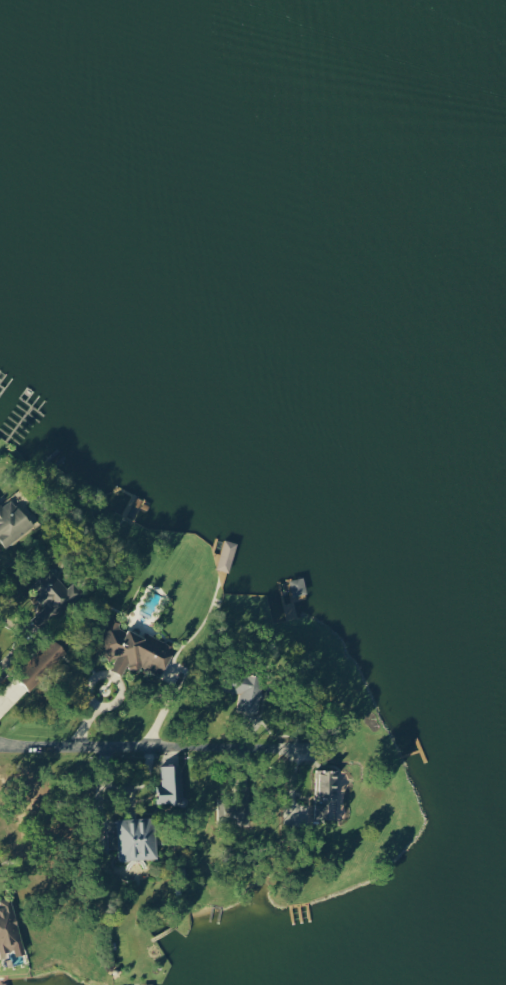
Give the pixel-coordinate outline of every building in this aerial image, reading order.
[(8,547),(36,526),(14,498),(3,506),(0,502),(0,537),(8,547)] [(220,559),(232,562),(237,547),(232,546),(233,543),(226,541),(220,559)] [(61,612),(77,597),(51,568),(29,587),(39,598),(38,599),(50,612),(57,607),(61,612)] [(176,648),(120,624),(121,620),(112,616),(97,652),(118,661),(114,670),(125,675),(129,664),(163,679),(176,648)] [(31,688),(70,653),(57,638),(17,673),(31,688)] [(265,677),(228,673),(226,691),(240,693),(238,710),(260,713),(265,677)] [(184,765),(162,765),(163,786),(158,786),(158,804),(185,803),(184,765)] [(338,819),(338,770),(316,769),(316,819),(338,819)] [(119,819),(121,861),(159,859),(157,818),(119,819)] [(120,847),(119,830),(109,830),(110,848),(120,847)] [(0,951),(1,954),(15,950),(17,957),(26,954),(11,897),(0,900),(0,951)]
